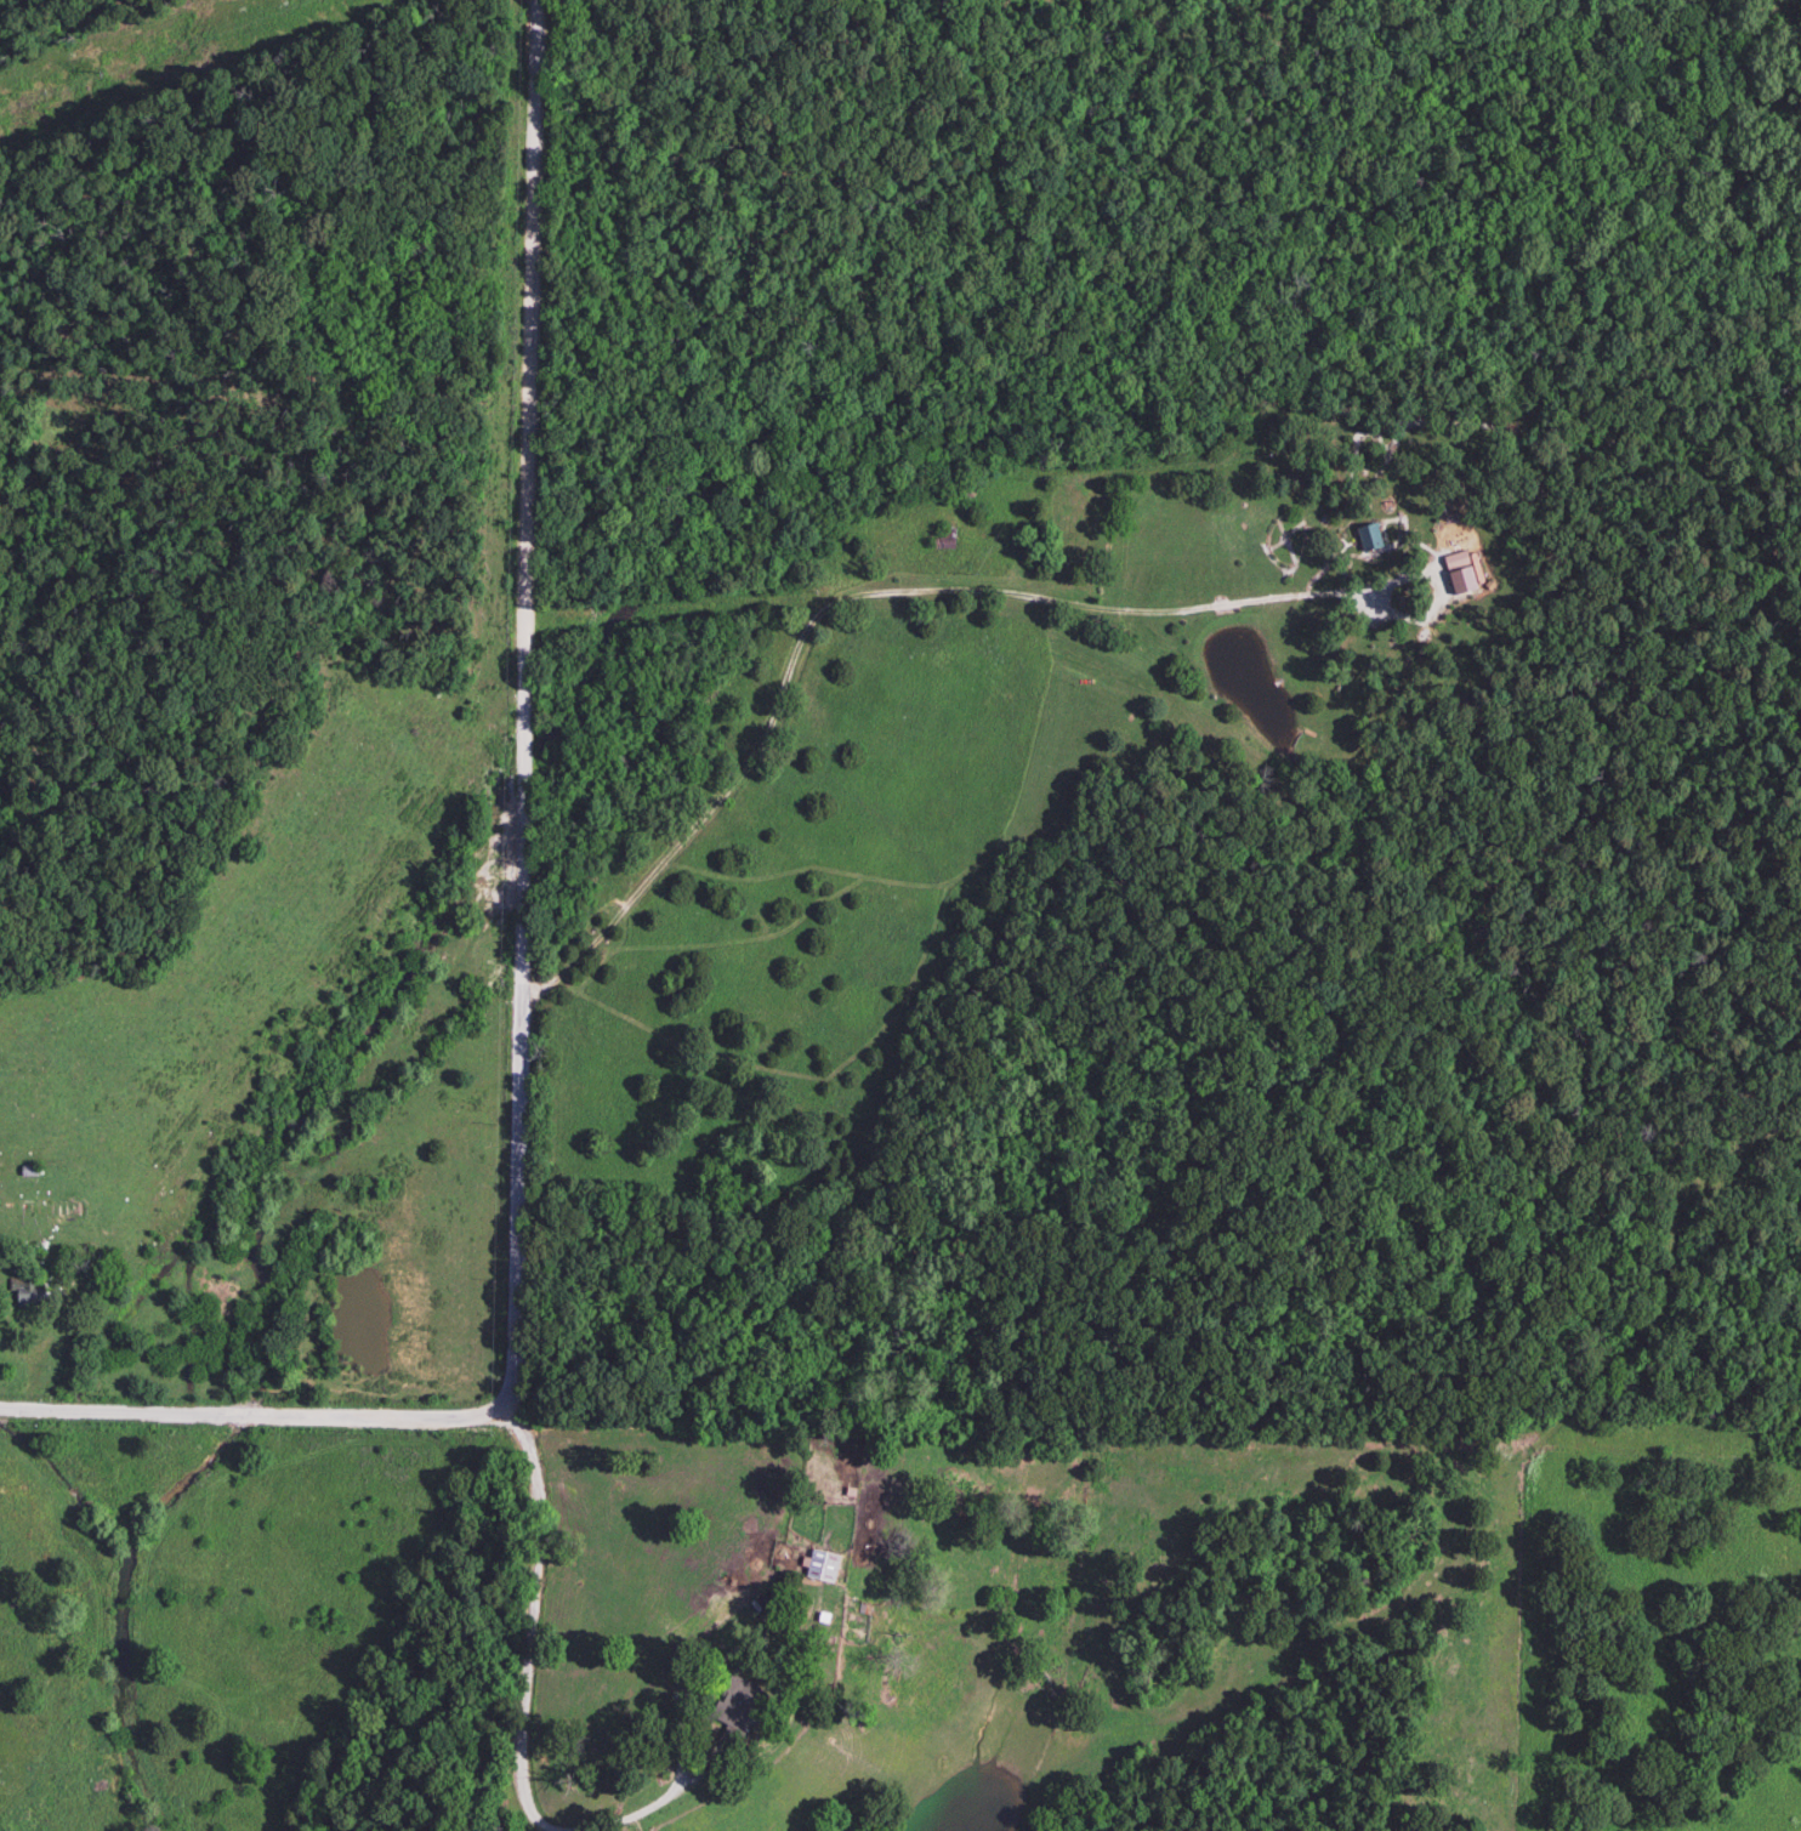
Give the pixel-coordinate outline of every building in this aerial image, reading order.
[(1474,551),(1449,558),(1455,580),(1481,572),(1474,551)] [(18,1218),(76,1218),(76,1205),(18,1205),(18,1218)] [(39,1309),(39,1281),(0,1281),(0,1309),(39,1309)] [(831,1585),(837,1557),(808,1551),(802,1580),(831,1585)] [(706,1720),(736,1733),(756,1689),(725,1676),(706,1720)]
